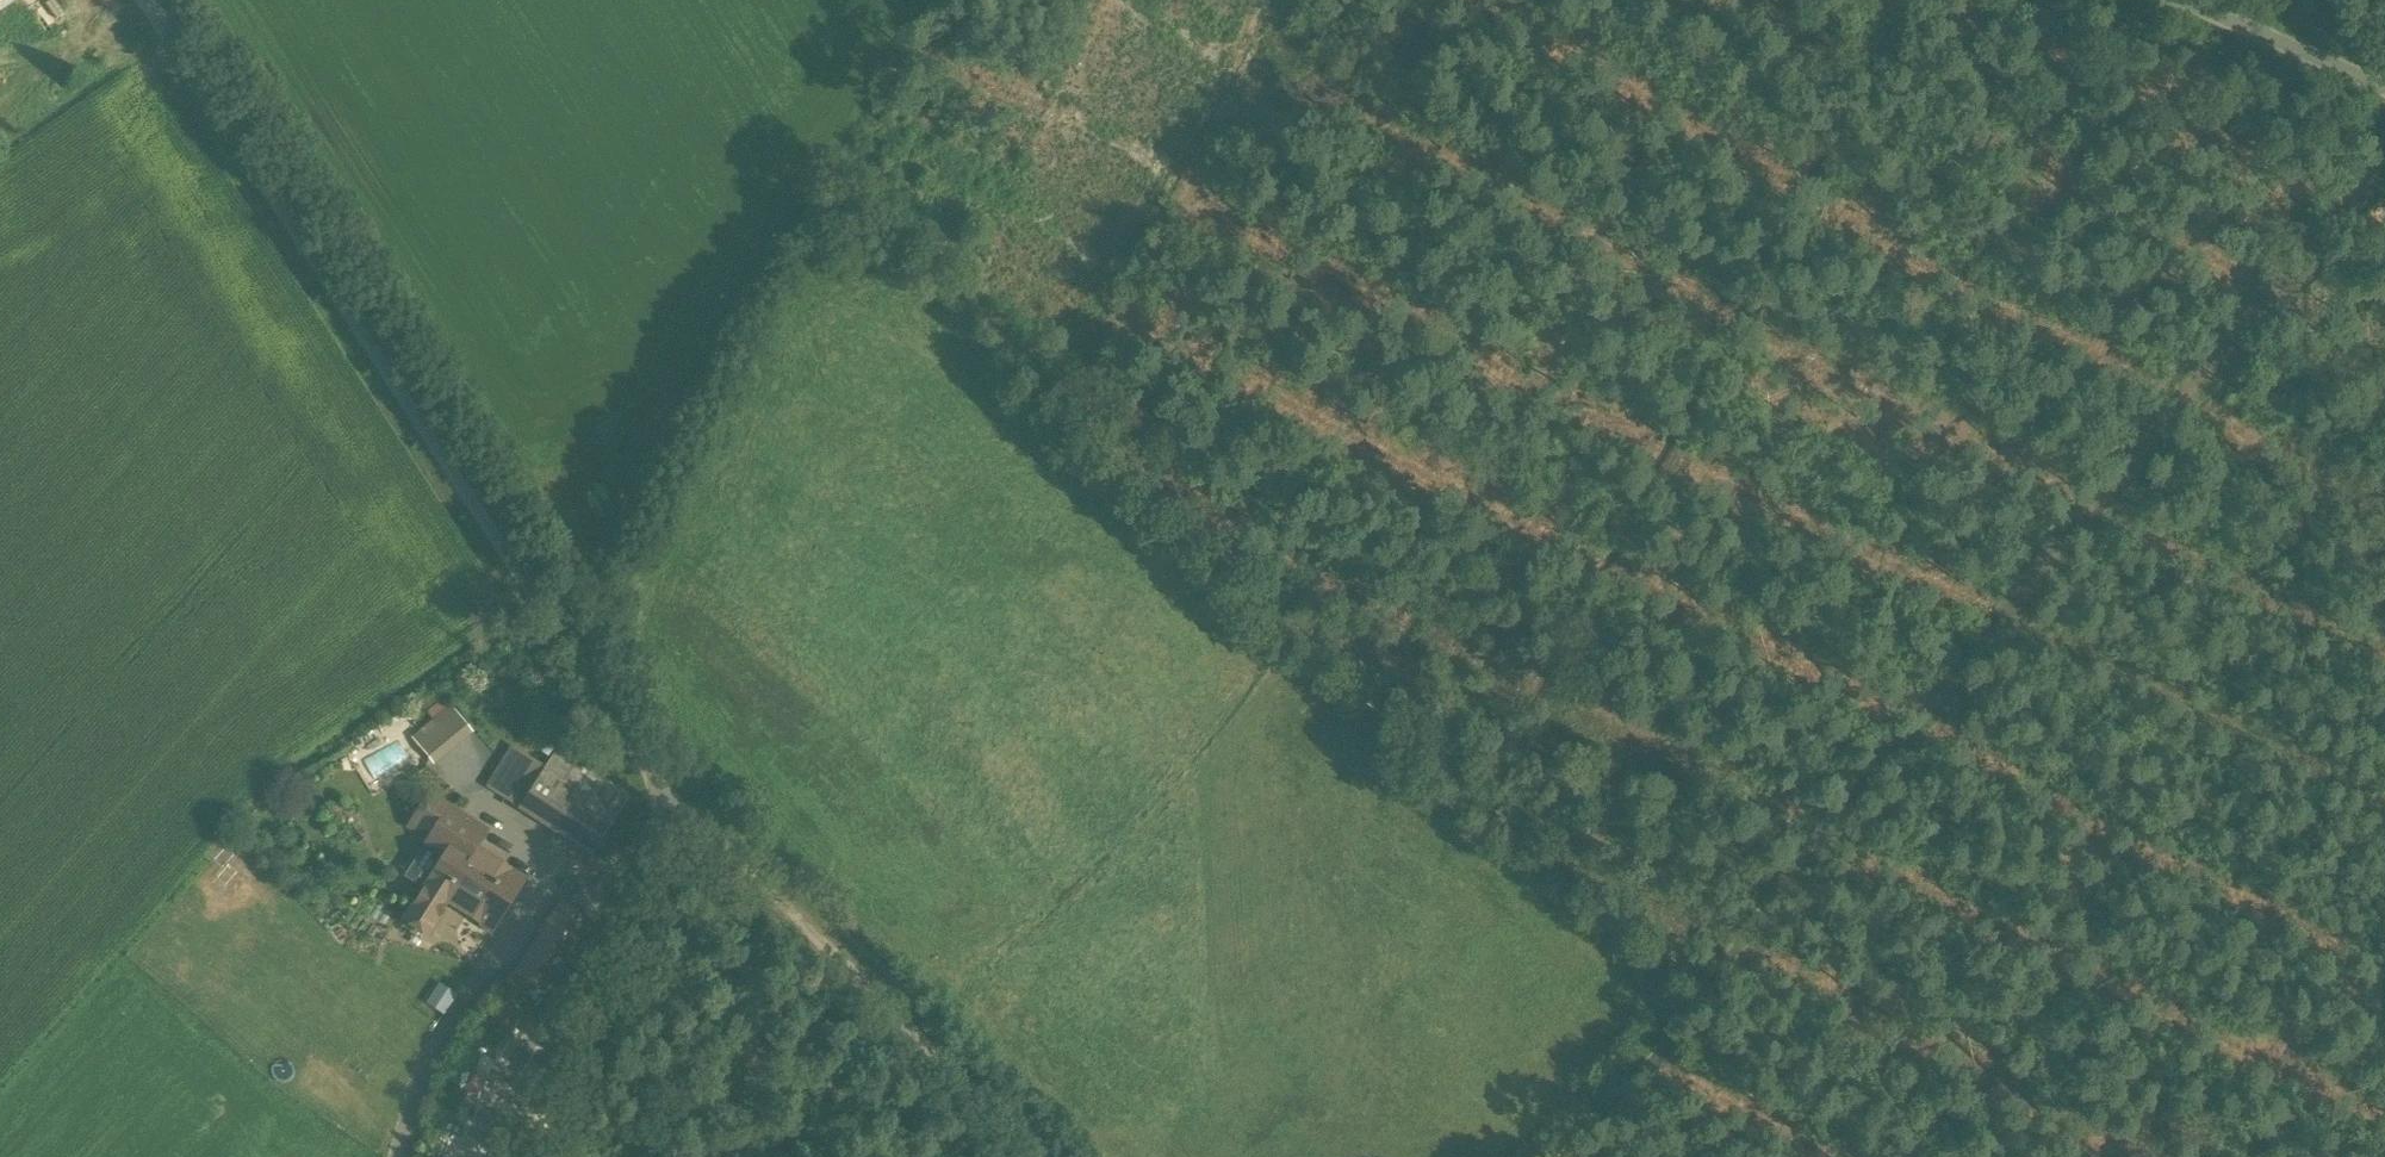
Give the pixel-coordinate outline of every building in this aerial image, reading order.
[(441,764),(478,730),(447,698),(411,732),(441,764)] [(599,767),(561,743),(545,768),(618,813),(628,797),(594,775),(599,767)] [(514,748),(489,788),(592,854),(618,814),(618,813),(545,768),(514,748)] [(485,832),(450,810),(425,849),(443,860),(404,921),(426,935),(447,902),(492,930),(523,881),(473,849),(485,832)] [(595,927),(564,908),(517,983),(548,1002),(595,927)] [(456,995),(440,984),(425,1006),(441,1017),(456,995)] [(481,1103),(489,1058),(471,1055),(464,1100),(481,1103)]
